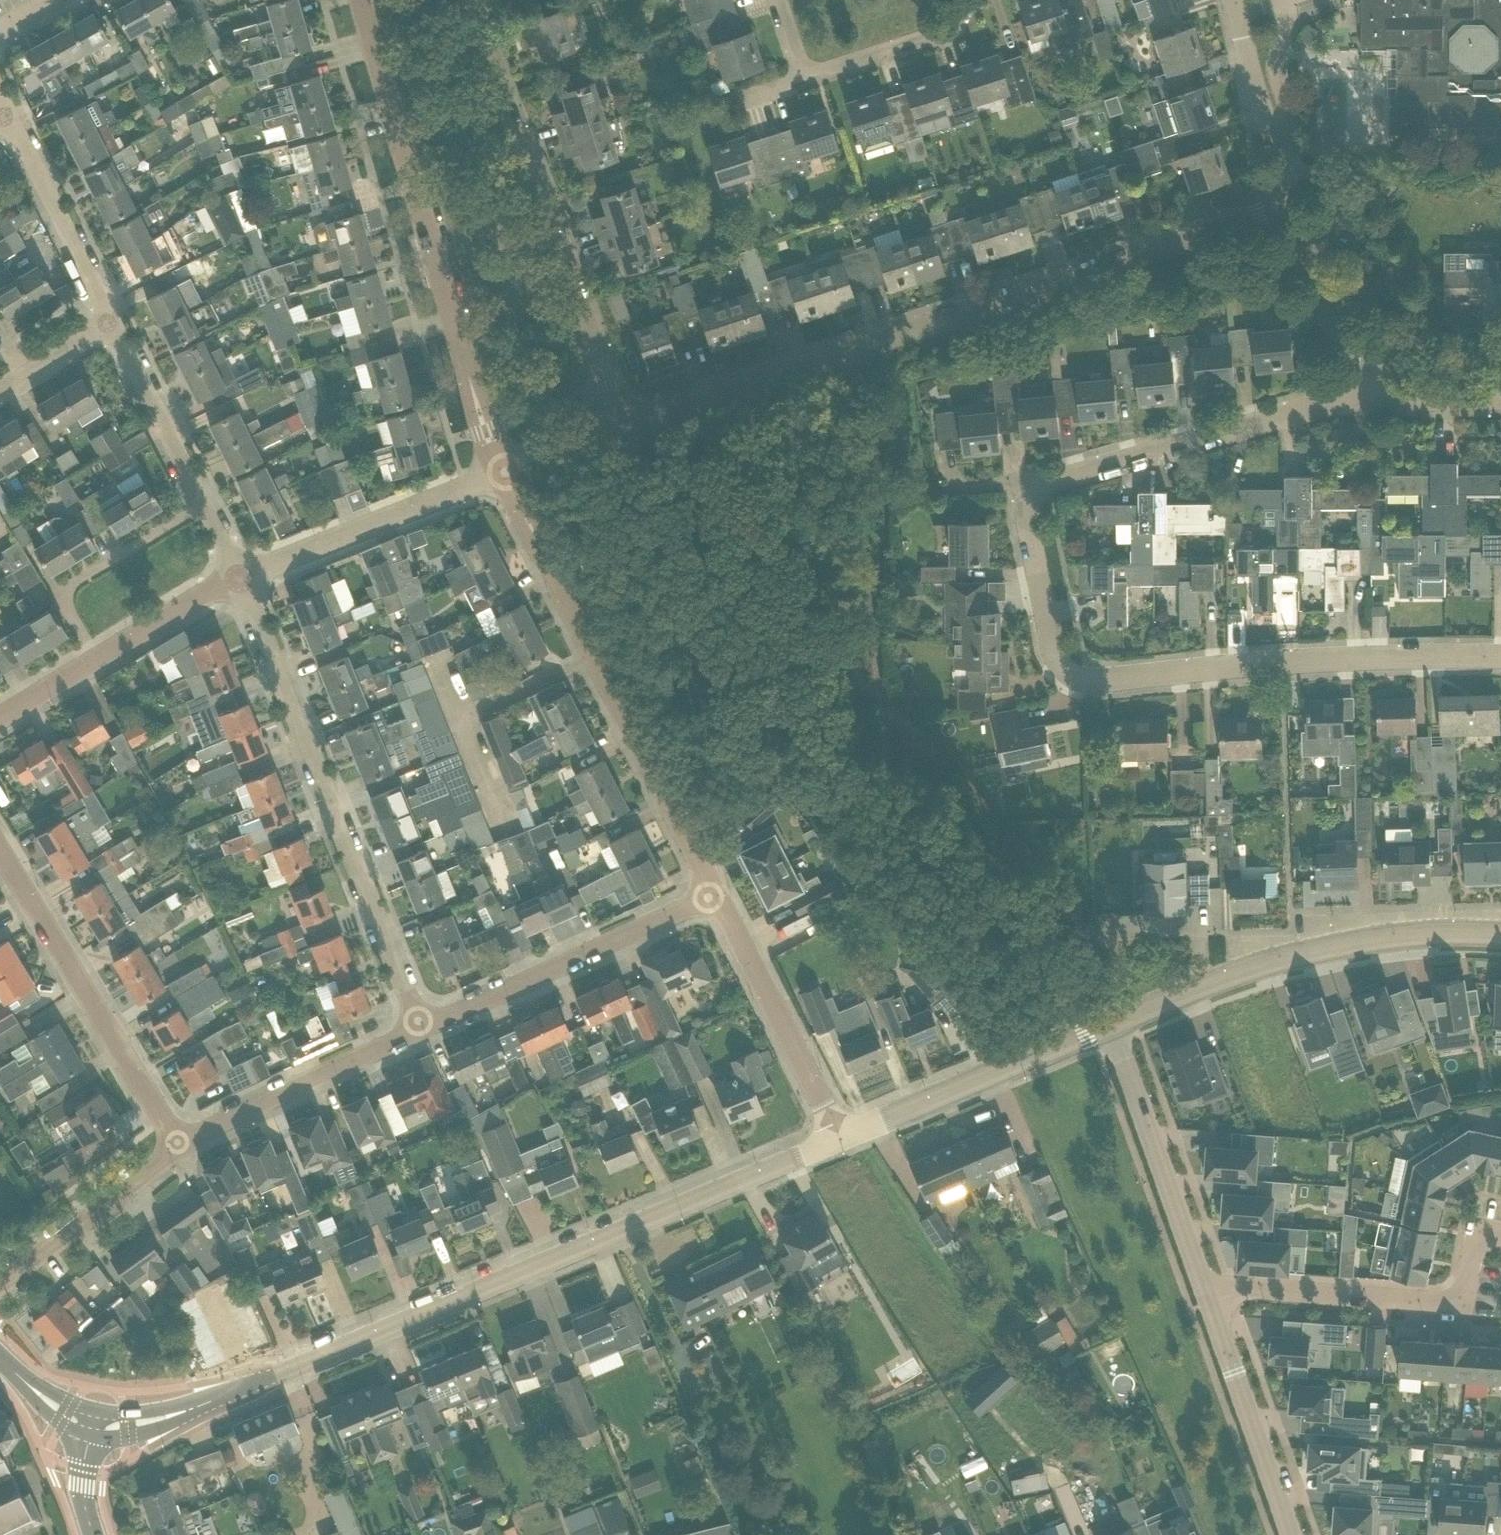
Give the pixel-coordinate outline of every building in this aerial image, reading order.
[(139,0),(133,0),(114,10),(130,37),(140,31),(148,45),(159,38),(152,25),(153,24),(139,0)] [(153,24),(176,11),(169,0),(139,0),(153,24)] [(197,23),(209,19),(198,0),(184,0),(197,23)] [(259,35),(304,22),(297,0),(284,0),(267,5),(271,19),(256,24),(259,35)] [(692,26),(731,13),(727,0),(683,0),(692,26)] [(1019,2),(1025,21),(1031,39),(1034,49),(1049,45),(1045,34),(1060,29),(1065,44),(1093,35),(1085,10),(1082,0),(1024,0),(1019,2)] [(1120,22),(1114,0),(1097,0),(1105,27),(1120,22)] [(1137,20),(1141,19),(1141,18),(1152,14),(1152,15),(1172,8),(1191,2),(1191,0),(1141,0),(1131,3),(1137,20)] [(1358,2),(1358,23),(1362,23),(1362,49),(1396,49),(1397,95),(1390,95),(1390,134),(1429,133),(1429,125),(1500,125),(1500,0),(1361,0),(1361,2),(1358,2)] [(568,33),(579,29),(572,7),(517,25),(523,46),(537,41),(542,58),(573,49),(568,33)] [(1154,41),(1165,73),(1165,74),(1185,67),(1203,61),(1192,27),(1180,31),(1172,8),(1152,15),(1152,14),(1141,18),(1141,19),(1149,43),(1154,41)] [(93,13),(70,26),(85,53),(108,40),(93,13)] [(731,13),(692,26),(701,54),(715,49),(725,79),(762,67),(751,32),(739,36),(731,13)] [(204,35),(213,51),(224,45),(237,41),(234,31),(219,36),(209,19),(197,23),(204,35)] [(277,42),(281,56),(311,47),(311,45),(314,44),(310,32),(307,33),(304,22),(259,35),(249,38),(252,49),(277,42)] [(1319,31),(1310,25),(1302,39),(1310,44),(1319,31)] [(70,26),(48,38),(63,66),(85,53),(70,26)] [(63,66),(48,38),(25,51),(40,78),(51,72),(61,91),(49,97),(56,110),(79,96),(62,66),(63,66)] [(224,45),(213,51),(222,66),(232,60),(224,45)] [(205,49),(192,56),(196,64),(209,57),(205,49)] [(117,69),(99,78),(105,90),(138,74),(129,54),(113,61),(117,69)] [(961,65),(964,77),(965,77),(973,102),(974,102),(1003,92),(1008,108),(1035,99),(1023,59),(999,67),(995,54),(961,65)] [(210,58),(205,61),(212,74),(220,70),(212,56),(210,58)] [(285,69),(281,56),(257,63),(250,65),(254,78),(285,69)] [(1166,99),(1177,132),(1178,133),(1197,126),(1216,120),(1204,86),(1192,90),(1185,67),(1165,74),(1165,73),(1153,77),(1161,101),(1166,99)] [(586,68),(570,73),(575,89),(581,87),(591,84),(586,68)] [(903,84),(907,96),(908,96),(916,121),(917,121),(945,111),(950,126),(978,117),(974,102),(973,102),(965,77),(964,77),(942,85),(938,73),(903,84)] [(277,103),(281,114),(283,114),(327,101),(319,76),(290,84),(294,98),(277,103)] [(105,90),(99,78),(84,86),(90,97),(105,90)] [(154,102),(144,84),(133,90),(142,108),(154,102)] [(554,115),(560,135),(615,117),(608,96),(596,99),(591,84),(581,87),(575,89),(562,93),(567,110),(554,115)] [(207,85),(191,93),(197,104),(213,95),(207,85)] [(908,96),(907,96),(885,103),(881,91),(846,102),(858,138),(888,128),(893,144),(903,141),(909,161),(927,156),(921,135),(917,121),(916,121),(908,96)] [(197,104),(191,93),(175,102),(181,113),(197,104)] [(116,119),(111,108),(102,112),(96,99),(56,119),(68,143),(96,129),(116,119)] [(283,114),(281,114),(265,119),(266,123),(272,126),(283,123),(288,140),(334,126),(327,101),(283,114)] [(650,105),(648,109),(665,117),(670,106),(658,101),(650,105)] [(154,102),(142,108),(150,123),(162,117),(154,102)] [(1071,105),(1056,110),(1060,123),(1075,118),(1071,105)] [(793,133),(769,140),(782,180),(809,171),(804,156),(835,146),(823,109),(789,121),(793,133)] [(221,112),(200,120),(207,137),(218,132),(228,129),(221,112)] [(615,117),(560,135),(566,155),(580,151),(585,168),(614,158),(609,143),(622,139),(615,117)] [(188,124),(194,141),(207,137),(200,120),(188,124)] [(1121,151),(1124,163),(1129,178),(1142,174),(1143,176),(1161,170),(1159,165),(1180,159),(1191,191),(1228,179),(1217,145),(1205,149),(1197,126),(1178,133),(1177,132),(1121,151)] [(96,129),(68,143),(80,167),(108,153),(96,129)] [(1059,130),(1049,133),(1053,144),(1062,141),(1059,130)] [(218,132),(207,137),(213,154),(225,149),(218,132)] [(307,142),(314,168),(344,159),(337,134),(307,142)] [(782,180),(769,140),(746,148),(742,135),(708,147),(720,183),(750,173),(755,188),(782,180)] [(207,137),(194,141),(201,158),(213,154),(207,137)] [(1344,152),(1344,142),(1328,142),(1328,152),(1344,152)] [(351,185),(344,159),(314,168),(301,172),(309,197),(351,185)] [(96,198),(123,184),(135,178),(129,167),(118,173),(112,160),(84,175),(96,198)] [(1106,175),(1080,183),(1094,223),(1120,214),(1117,205),(1136,199),(1129,178),(1124,163),(1104,169),(1106,175)] [(234,170),(221,174),(228,191),(241,187),(234,170)] [(210,178),(216,196),(228,191),(221,174),(210,178)] [(627,180),(611,186),(614,194),(621,191),(630,188),(627,180)] [(1053,186),(1034,192),(1045,224),(1063,218),(1067,232),(1094,223),(1080,183),(1055,192),(1053,186)] [(123,184),(96,198),(108,222),(135,208),(123,184)] [(241,187),(228,191),(229,193),(235,208),(247,204),(241,187)] [(594,219),(600,239),(655,221),(648,200),(637,203),(632,188),(630,188),(621,191),(614,194),(602,198),(608,215),(594,219)] [(932,189),(918,194),(920,199),(934,194),(932,189)] [(1017,204),(992,213),(1005,252),(1031,243),(1027,230),(1045,224),(1034,192),(1015,198),(1017,204)] [(229,193),(206,205),(225,244),(245,234),(235,208),(229,193)] [(928,234),(903,242),(916,282),(942,273),(938,260),(956,254),(945,222),(940,207),(928,211),(933,226),(926,228),(928,234)] [(151,239),(166,228),(162,219),(152,224),(146,211),(111,229),(123,252),(123,253),(151,239)] [(367,238),(364,227),(366,227),(363,214),(360,215),(359,213),(330,222),(329,220),(319,222),(313,227),(312,233),(316,243),(318,242),(321,252),(337,247),(367,238)] [(964,215),(945,222),(956,254),(974,248),(978,261),(1005,252),(992,213),(966,221),(964,215)] [(4,237),(15,230),(7,216),(0,220),(0,231),(4,237)] [(655,221),(600,239),(607,259),(620,255),(626,272),(656,262),(651,247),(662,243),(655,221)] [(174,256),(165,240),(176,235),(171,225),(166,228),(151,239),(123,253),(135,276),(174,256)] [(4,237),(5,239),(0,242),(0,260),(1,262),(15,254),(26,247),(15,230),(4,237)] [(367,238),(321,252),(325,263),(340,258),(344,272),(374,264),(367,238)] [(875,245),(856,251),(867,283),(885,277),(889,291),(916,282),(903,242),(877,250),(875,245)] [(750,293),(725,301),(738,341),(765,332),(760,318),(778,312),(767,281),(756,246),(737,253),(750,293)] [(264,250),(252,254),(259,271),(271,267),(264,250)] [(811,262),(814,272),(827,311),(853,302),(849,289),(867,283),(856,251),(837,257),(839,263),(829,266),(826,257),(811,262)] [(240,258),(247,275),(259,271),(252,254),(240,258)] [(1487,315),(1500,314),(1500,261),(1487,261),(1487,269),(1465,269),(1465,254),(1447,254),(1447,301),(1487,301),(1487,315)] [(15,279),(31,305),(53,292),(37,265),(15,279)] [(8,319),(31,305),(15,279),(7,266),(0,270),(0,277),(5,285),(0,288),(0,306),(8,319)] [(1210,270),(1214,281),(1224,277),(1221,266),(1210,270)] [(271,267),(259,271),(270,300),(289,293),(284,281),(277,284),(271,267)] [(259,271),(247,275),(247,276),(239,279),(246,296),(253,292),(258,305),(270,300),(259,271)] [(337,310),(354,305),(383,297),(376,271),(347,280),(350,293),(334,298),(337,310)] [(786,274),(767,281),(778,312),(796,306),(800,320),(827,311),(814,272),(788,280),(786,274)] [(738,341),(725,301),(721,291),(707,296),(710,306),(698,310),(689,279),(671,285),(678,310),(689,342),(707,336),(711,350),(738,341)] [(147,299),(158,323),(186,309),(174,285),(147,299)] [(620,293),(605,297),(608,306),(623,302),(620,293)] [(344,336),(349,350),(370,344),(365,330),(391,322),(383,297),(354,305),(361,331),(344,336)] [(186,309),(158,323),(170,346),(201,331),(199,327),(204,325),(206,329),(219,322),(207,299),(186,309)] [(286,306),(274,311),(281,328),(292,323),(286,306)] [(689,342),(678,310),(659,316),(661,322),(635,331),(648,370),(676,361),(671,348),(689,342)] [(262,315),(268,332),(281,328),(274,311),(262,315)] [(292,323),(281,328),(287,345),(298,340),(292,323)] [(1230,330),(1231,346),(1233,361),(1257,359),(1258,372),(1294,368),(1290,329),(1257,332),(1256,327),(1230,330)] [(281,328),(268,332),(275,349),(287,345),(281,328)] [(1170,337),(1173,363),(1175,378),(1198,376),(1200,388),(1235,385),(1233,361),(1231,346),(1197,349),(1195,334),(1170,337)] [(174,354),(186,377),(213,364),(225,358),(226,357),(226,356),(225,357),(220,347),(208,353),(201,340),(174,354)] [(364,362),(371,387),(407,376),(399,351),(381,356),(376,342),(370,344),(349,350),(349,351),(348,351),(352,365),(364,362)] [(1111,350),(1114,379),(1116,395),(1140,392),(1141,405),(1177,401),(1175,378),(1173,363),(1139,367),(1137,347),(1111,350)] [(213,364),(186,377),(197,401),(225,387),(224,386),(231,383),(237,395),(263,381),(257,368),(235,379),(225,358),(213,364)] [(298,373),(304,388),(311,406),(322,401),(309,369),(298,373)] [(993,374),(997,413),(999,428),(1023,425),(1024,438),(1060,435),(1057,411),(1056,395),(1022,398),(1019,371),(993,374)] [(407,376),(371,387),(360,390),(364,402),(380,397),(384,410),(414,402),(407,376)] [(59,391),(75,418),(80,426),(103,412),(82,377),(59,391)] [(929,377),(920,385),(925,392),(935,385),(929,377)] [(1054,380),(1056,395),(1057,411),(1081,409),(1083,422),(1118,418),(1116,395),(1114,379),(1080,383),(1079,377),(1054,380)] [(291,393),(298,411),(311,406),(304,388),(291,393)] [(75,418),(59,391),(37,405),(53,431),(75,418)] [(322,401),(311,406),(317,423),(329,418),(322,401)] [(311,406),(298,411),(305,428),(317,423),(311,406)] [(387,418),(394,443),(424,434),(416,409),(387,418)] [(281,410),(272,414),(276,423),(283,419),(285,418),(281,410)] [(999,428),(997,413),(964,416),(964,410),(936,413),(939,445),(964,442),(965,455),(1001,451),(999,428)] [(210,426),(222,450),(249,436),(263,429),(258,419),(244,426),(237,412),(210,426)] [(0,427),(0,441),(17,469),(39,455),(42,460),(53,454),(33,421),(22,427),(16,417),(0,427)] [(133,419),(122,426),(128,435),(138,429),(133,419)] [(249,436),(222,450),(233,473),(261,459),(254,446),(259,443),(261,447),(290,433),(283,419),(276,423),(263,429),(249,436)] [(100,456),(121,442),(122,442),(112,425),(89,439),(100,456)] [(424,434),(394,443),(366,451),(372,467),(392,461),(397,477),(415,471),(414,465),(431,460),(424,434)] [(337,440),(326,445),(332,461),(344,457),(337,440)] [(0,441),(0,466),(6,475),(17,469),(0,441)] [(121,442),(100,456),(99,456),(108,471),(130,457),(121,442)] [(332,461),(326,445),(314,449),(320,466),(332,461)] [(65,477),(66,476),(81,467),(71,449),(54,459),(65,477)] [(349,459),(333,465),(345,494),(360,488),(349,459)] [(1421,494),(1422,533),(1422,534),(1445,534),(1445,462),(1431,462),(1431,474),(1386,474),(1386,494),(1421,494)] [(1445,534),(1467,534),(1467,533),(1467,494),(1500,494),(1500,474),(1458,474),(1459,462),(1445,462),(1445,534)] [(345,494),(333,465),(319,471),(331,499),(345,494)] [(284,487),(279,476),(271,479),(264,467),(237,480),(249,505),(277,491),(284,487)] [(116,484),(122,495),(138,521),(161,508),(145,481),(144,482),(137,472),(116,484)] [(1277,508),(1277,548),(1299,548),(1299,476),(1285,476),(1285,489),(1240,489),(1240,508),(1277,508)] [(1313,476),(1299,476),(1299,548),(1322,548),(1322,508),(1358,508),(1358,488),(1313,488),(1313,476)] [(138,521),(122,495),(116,484),(114,480),(80,500),(85,507),(89,515),(93,521),(100,532),(110,526),(116,535),(119,533),(138,521)] [(2,515),(13,508),(0,487),(0,511),(2,515)] [(277,491),(249,505),(260,528),(272,522),(278,535),(295,526),(282,500),(289,496),(284,487),(277,491)] [(1131,523),(1132,563),(1154,563),(1153,491),(1139,491),(1140,504),(1094,504),(1094,524),(1131,523)] [(1167,491),(1153,491),(1154,563),(1176,563),(1176,524),(1212,524),(1212,503),(1167,504),(1167,491)] [(52,519),(48,521),(56,535),(73,561),(95,548),(90,538),(100,532),(93,521),(89,515),(85,507),(78,512),(77,517),(79,521),(71,526),(67,520),(64,517),(61,516),(58,516),(52,519)] [(2,515),(18,542),(19,542),(22,547),(32,542),(13,508),(2,515)] [(1385,533),(1385,508),(1371,508),(1371,525),(1371,533),(1372,533),(1383,533),(1385,533)] [(56,535),(48,521),(36,528),(45,542),(34,548),(50,575),(73,561),(56,535)] [(450,583),(450,584),(457,581),(457,580),(500,559),(488,535),(477,541),(467,522),(450,530),(467,562),(445,573),(451,583),(450,583)] [(1227,522),(1227,547),(1241,547),(1241,522),(1227,522)] [(943,524),(943,535),(953,535),(953,562),(987,561),(987,524),(943,524)] [(1356,525),(1357,547),(1361,547),(1361,548),(1371,548),(1372,548),(1372,533),(1371,533),(1371,525),(1356,525)] [(1422,534),(1422,533),(1385,533),(1383,533),(1372,533),(1372,548),(1371,548),(1371,573),(1385,574),(1385,560),(1399,560),(1399,597),(1410,597),(1410,599),(1414,599),(1414,597),(1419,597),(1419,574),(1445,574),(1445,555),(1445,534),(1422,534)] [(1445,555),(1472,555),(1471,597),(1491,597),(1491,559),(1500,559),(1500,533),(1467,533),(1467,534),(1445,534),(1445,555)] [(12,573),(30,562),(22,548),(22,547),(19,542),(18,542),(0,553),(0,576),(1,579),(12,572),(12,573)] [(1322,548),(1299,548),(1299,569),(1325,569),(1326,611),(1345,611),(1345,574),(1361,574),(1361,548),(1361,547),(1357,547),(1322,548)] [(1277,548),(1238,548),(1238,574),(1254,574),(1254,611),(1273,611),(1273,570),(1299,569),(1299,548),(1277,548)] [(381,594),(395,588),(392,580),(387,563),(388,563),(386,557),(369,564),(381,594)] [(392,580),(395,588),(396,588),(403,605),(424,597),(418,575),(412,576),(407,557),(388,563),(387,563),(392,580)] [(457,581),(450,584),(449,585),(454,596),(463,591),(474,613),(489,606),(484,596),(512,582),(500,559),(457,580),(457,581)] [(30,562),(12,573),(23,592),(41,580),(30,562)] [(1132,563),(1092,563),(1092,590),(1108,590),(1108,626),(1128,626),(1127,585),(1154,584),(1154,563),(1132,563)] [(1176,563),(1154,563),(1154,584),(1180,584),(1181,626),(1200,626),(1199,589),(1215,589),(1215,563),(1176,563)] [(921,566),(921,582),(955,582),(955,566),(921,566)] [(292,603),(302,627),(341,611),(325,571),(296,583),(302,599),(292,603)] [(903,582),(890,582),(890,596),(903,595),(903,582)] [(945,642),(953,642),(953,641),(1000,641),(1000,613),(984,613),(984,582),(944,583),(945,642)] [(16,602),(28,622),(44,649),(67,635),(51,608),(40,615),(28,594),(16,602)] [(372,600),(349,609),(354,620),(376,611),(372,600)] [(491,649),(507,641),(535,627),(523,603),(495,617),(501,630),(486,638),(491,649)] [(1386,606),(1372,606),(1372,615),(1386,615),(1386,606)] [(348,609),(341,611),(302,627),(312,652),(341,640),(335,626),(352,619),(348,609)] [(422,617),(410,622),(416,638),(429,633),(422,617)] [(44,649),(28,622),(6,636),(22,662),(44,649)] [(398,627),(404,644),(416,638),(410,622),(398,627)] [(507,641),(519,665),(547,650),(535,627),(507,641)] [(184,630),(152,649),(160,662),(171,655),(191,643),(184,630)] [(429,633),(416,638),(424,656),(436,651),(429,633)] [(180,665),(184,677),(229,659),(220,636),(193,647),(197,658),(180,665)] [(416,638),(404,644),(412,661),(424,656),(416,638)] [(953,641),(953,642),(954,668),(978,668),(978,689),(958,690),(958,710),(986,711),(985,689),(1008,689),(1007,651),(1000,651),(1000,641),(953,641)] [(318,667),(328,692),(357,680),(371,674),(367,664),(353,669),(347,656),(318,667)] [(185,701),(190,712),(211,704),(211,705),(233,696),(229,686),(238,682),(229,659),(184,677),(171,682),(174,690),(189,684),(194,697),(185,701)] [(400,672),(403,679),(404,683),(427,675),(422,663),(400,672)] [(357,680),(328,692),(338,716),(367,705),(362,692),(373,687),(374,690),(386,686),(388,680),(384,669),(371,674),(357,680)] [(465,683),(472,700),(495,691),(488,674),(465,683)] [(409,695),(431,686),(427,675),(404,683),(409,695)] [(391,684),(398,701),(409,696),(409,695),(404,683),(403,679),(391,684)] [(902,687),(900,688),(909,701),(911,700),(918,695),(910,682),(902,687)] [(409,696),(413,706),(435,697),(431,686),(409,695),(409,696)] [(532,727),(537,737),(580,715),(568,692),(540,706),(547,719),(532,727)] [(404,718),(416,714),(413,706),(409,696),(398,701),(404,718)] [(1442,698),(1442,718),(1443,732),(1499,730),(1498,696),(1442,698)] [(416,714),(418,717),(440,708),(435,697),(413,706),(416,714)] [(1379,700),(1379,720),(1380,732),(1416,731),(1415,699),(1379,700)] [(1330,796),(1355,796),(1356,796),(1355,762),(1354,734),(1343,735),(1342,701),(1306,702),(1306,714),(1309,714),(1309,732),(1303,733),(1303,753),(1337,752),(1338,765),(1340,765),(1341,782),(1329,783),(1330,796)] [(211,704),(190,712),(190,714),(178,718),(184,732),(217,719),(211,705),(211,704)] [(192,740),(196,752),(203,748),(256,726),(247,704),(220,714),(224,726),(192,740)] [(76,732),(78,735),(71,739),(78,752),(108,733),(93,708),(71,721),(77,731),(76,732)] [(418,717),(422,728),(444,719),(440,708),(418,717)] [(1016,709),(994,714),(1004,762),(1005,770),(1038,763),(1052,760),(1045,726),(1044,726),(1021,731),(1017,711),(1016,709)] [(987,711),(969,713),(971,721),(989,718),(987,711)] [(388,730),(378,733),(373,720),(344,732),(354,756),(383,745),(383,744),(393,741),(404,737),(411,734),(410,733),(422,729),(422,728),(418,717),(416,714),(404,718),(386,726),(388,730)] [(580,715),(537,737),(522,745),(529,759),(551,747),(548,742),(557,738),(564,753),(592,739),(580,715)] [(481,722),(495,756),(512,750),(498,716),(481,722)] [(422,728),(422,729),(427,739),(449,730),(444,719),(422,728)] [(1222,719),(1222,739),(1223,756),(1262,755),(1261,721),(1240,722),(1240,719),(1222,719)] [(142,721),(124,731),(132,746),(150,737),(142,721)] [(1121,722),(1122,754),(1144,753),(1144,757),(1168,756),(1167,721),(1121,722)] [(203,748),(196,752),(200,763),(234,749),(238,760),(265,749),(256,726),(203,748)] [(410,733),(424,766),(436,761),(431,750),(427,739),(422,729),(410,733)] [(449,730),(427,739),(431,750),(453,741),(449,730)] [(117,754),(110,758),(119,773),(124,770),(127,768),(135,763),(136,762),(122,732),(109,740),(117,754)] [(1418,736),(1419,768),(1431,768),(1430,736),(1418,736)] [(383,745),(354,756),(364,781),(393,769),(387,756),(397,751),(408,748),(404,737),(383,744),(383,745)] [(57,764),(42,739),(20,752),(22,755),(12,761),(14,764),(10,767),(16,777),(20,775),(25,783),(35,777),(35,778),(45,772),(55,788),(66,781),(77,798),(79,800),(93,792),(71,756),(57,764)] [(431,750),(436,761),(458,752),(453,741),(431,750)] [(458,752),(436,761),(440,773),(462,764),(458,752)] [(567,794),(573,805),(615,784),(603,760),(575,774),(582,787),(567,794)] [(370,796),(380,820),(448,792),(444,784),(440,773),(436,761),(424,766),(430,782),(414,788),(416,793),(404,798),(399,785),(370,796)] [(202,774),(206,785),(216,780),(237,772),(233,762),(202,774)] [(127,768),(124,770),(128,776),(139,770),(135,763),(127,768)] [(440,773),(444,784),(467,775),(462,764),(440,773)] [(504,782),(509,793),(520,787),(520,789),(541,778),(535,766),(504,782)] [(1207,814),(1218,814),(1228,814),(1229,813),(1232,812),(1231,799),(1223,799),(1222,784),(1219,784),(1219,767),(1206,768),(1207,814)] [(1171,769),(1172,795),(1195,794),(1194,768),(1171,769)] [(1432,793),(1451,792),(1458,792),(1457,769),(1431,770),(1432,793)] [(235,789),(243,809),(256,804),(283,793),(274,771),(247,781),(247,783),(243,785),(237,772),(216,780),(206,785),(207,786),(206,786),(211,798),(235,789)] [(91,773),(90,781),(100,782),(100,774),(91,773)] [(444,784),(448,792),(449,795),(471,786),(467,775),(444,784)] [(1365,776),(1362,781),(1363,787),(1367,790),(1373,789),(1376,784),(1375,779),(1371,775),(1365,776)] [(615,784),(573,805),(579,816),(593,809),(599,821),(627,807),(615,784)] [(471,786),(449,795),(453,806),(476,797),(471,786)] [(520,787),(509,793),(515,810),(527,806),(520,789),(520,787)] [(436,818),(442,833),(461,825),(458,817),(453,806),(449,795),(448,792),(380,820),(390,845),(419,834),(413,820),(424,815),(427,821),(436,818)] [(1458,792),(1451,792),(1452,832),(1463,832),(1462,813),(1458,813),(1458,792)] [(229,855),(243,850),(242,848),(272,836),(268,826),(292,816),(283,793),(256,804),(243,809),(243,810),(237,812),(242,824),(261,816),(264,826),(224,842),(229,855)] [(741,817),(751,829),(778,805),(767,793),(741,817)] [(1370,795),(1356,796),(1355,796),(1356,830),(1371,830),(1370,795)] [(453,806),(458,817),(480,808),(476,797),(453,806)] [(458,817),(461,825),(462,828),(485,819),(480,808),(458,817)] [(1207,835),(1218,835),(1219,835),(1219,825),(1218,814),(1207,814),(1207,835)] [(44,846),(50,856),(90,832),(91,833),(99,828),(93,817),(69,831),(63,820),(51,827),(50,826),(47,828),(47,829),(37,835),(39,838),(37,839),(36,841),(40,847),(42,847),(44,846)] [(462,828),(467,839),(489,830),(485,819),(462,828)] [(748,868),(754,879),(787,862),(780,848),(786,846),(774,824),(755,834),(759,842),(740,851),(742,855),(738,857),(745,870),(748,868)] [(467,839),(462,828),(461,825),(442,833),(448,850),(468,842),(467,839)] [(1219,835),(1218,835),(1218,857),(1221,857),(1221,887),(1233,887),(1234,909),(1266,908),(1265,897),(1278,897),(1277,872),(1264,872),(1264,879),(1241,880),(1240,856),(1232,856),(1231,825),(1219,825),(1219,835)] [(563,852),(574,847),(587,841),(581,828),(568,834),(567,830),(556,835),(563,852)] [(1438,828),(1438,851),(1451,850),(1451,828),(1438,828)] [(610,843),(622,866),(650,852),(638,829),(610,843)] [(467,839),(468,842),(471,851),(494,842),(489,830),(467,839)] [(510,836),(515,849),(522,863),(537,856),(526,830),(510,836)] [(88,862),(83,854),(98,845),(91,833),(90,832),(50,856),(55,865),(51,868),(58,878),(62,876),(63,877),(88,862)] [(242,848),(243,850),(248,862),(260,857),(260,856),(274,850),(287,883),(303,876),(299,865),(310,861),(301,838),(277,847),(272,836),(242,848)] [(1357,840),(1318,841),(1319,887),(1358,886),(1357,840)] [(1385,879),(1413,878),(1414,884),(1431,884),(1430,840),(1414,840),(1414,842),(1384,843),(1385,879)] [(1468,883),(1500,882),(1500,840),(1466,841),(1466,843),(1458,843),(1459,861),(1467,861),(1468,883)] [(98,868),(105,864),(118,856),(127,851),(121,842),(91,859),(97,869),(98,868)] [(574,847),(563,852),(571,869),(582,864),(574,847)] [(127,851),(118,856),(126,869),(140,861),(132,848),(127,851)] [(396,861),(406,885),(435,874),(425,849),(396,861)] [(650,852),(622,866),(578,888),(586,903),(624,884),(631,898),(642,892),(650,888),(647,883),(662,876),(661,874),(664,873),(657,860),(654,861),(650,852)] [(501,909),(507,920),(511,928),(522,923),(526,933),(551,922),(538,894),(531,881),(530,881),(524,868),(519,857),(504,864),(509,875),(519,897),(513,900),(515,904),(501,909)] [(787,862),(754,879),(759,890),(756,892),(762,904),(766,902),(768,906),(787,896),(797,915),(858,884),(852,877),(844,880),(845,882),(836,887),(832,879),(821,885),(816,876),(804,882),(799,872),(794,875),(787,862)] [(1147,864),(1147,892),(1148,912),(1172,911),(1172,905),(1210,904),(1209,874),(1184,875),(1184,863),(1147,864)] [(470,878),(478,894),(478,895),(491,889),(482,872),(470,878)] [(435,874),(406,885),(416,910),(445,898),(435,874)] [(546,874),(531,881),(538,894),(551,922),(575,912),(562,884),(552,888),(546,874)] [(85,891),(75,897),(87,918),(113,902),(125,895),(127,894),(118,879),(110,879),(109,878),(104,881),(103,879),(100,881),(92,886),(88,889),(88,887),(84,890),(85,891)] [(290,889),(294,900),(304,923),(331,913),(321,889),(310,894),(306,882),(290,889)] [(650,888),(642,892),(647,902),(655,898),(650,888)] [(471,898),(484,929),(507,920),(501,909),(491,889),(478,895),(478,894),(471,898)] [(113,902),(87,918),(100,939),(117,928),(125,923),(120,914),(135,905),(128,894),(127,895),(127,894),(125,895),(113,902)] [(164,899),(128,922),(134,932),(172,909),(166,898),(164,899)] [(223,915),(227,926),(253,916),(249,905),(223,915)] [(172,909),(134,932),(142,945),(180,922),(172,909)] [(422,925),(432,950),(461,938),(451,914),(422,925)] [(461,938),(432,950),(442,974),(470,963),(465,949),(495,936),(503,952),(518,945),(511,928),(507,920),(484,929),(484,930),(461,940),(461,938)] [(276,932),(281,944),(303,935),(299,925),(287,929),(287,928),(276,932)] [(303,935),(281,944),(282,946),(259,955),(264,966),(296,954),(300,964),(317,957),(322,968),(349,957),(339,934),(312,945),(312,946),(308,948),(303,935)] [(20,962),(7,940),(0,945),(0,974),(20,962)] [(113,960),(126,981),(151,966),(152,966),(165,958),(159,948),(145,956),(138,945),(113,960)] [(680,982),(689,978),(693,987),(711,979),(700,956),(686,963),(679,949),(668,954),(666,950),(640,962),(648,978),(637,983),(650,1010),(660,1031),(658,1032),(662,1039),(671,1035),(672,1036),(681,1032),(664,996),(682,987),(680,982)] [(855,953),(849,957),(855,966),(861,961),(855,953)] [(920,959),(904,971),(905,972),(917,988),(930,1003),(933,1007),(950,994),(946,989),(920,959)] [(17,1022),(12,1013),(40,997),(32,985),(34,984),(20,962),(0,974),(0,994),(5,1001),(0,1004),(0,1033),(17,1022)] [(151,966),(126,981),(139,1002),(164,987),(152,966),(151,966)] [(167,985),(174,996),(194,984),(206,978),(200,967),(167,985)] [(194,984),(174,996),(180,1008),(152,1025),(165,1046),(191,1031),(185,1021),(224,996),(212,976),(207,978),(206,978),(194,984)] [(609,1014),(608,1014),(610,1018),(614,1025),(622,1042),(633,1038),(620,1009),(631,1004),(618,977),(610,981),(607,979),(599,982),(599,986),(597,987),(608,1012),(609,1014)] [(1440,1022),(1427,1024),(1436,1051),(1454,1048),(1473,1046),(1476,1046),(1475,1040),(1472,1023),(1471,1023),(1470,1015),(1466,990),(1464,979),(1435,984),(1436,995),(1440,1022)] [(1492,1001),(1497,1001),(1495,1026),(1500,1026),(1500,981),(1493,980),(1492,1001)] [(251,983),(232,993),(241,1010),(260,1000),(251,983)] [(1400,1014),(1398,1010),(1394,1011),(1385,985),(1379,987),(1377,983),(1360,990),(1361,994),(1355,996),(1358,1007),(1356,1008),(1362,1025),(1365,1025),(1370,1039),(1390,1032),(1394,1045),(1424,1034),(1415,1008),(1400,1014)] [(332,1031),(296,1046),(292,1037),(281,1042),(283,1046),(283,1047),(285,1051),(292,1065),(353,1037),(345,1018),(369,1008),(360,985),(332,995),(338,1008),(325,1013),(332,1031)] [(883,1057),(874,1033),(878,1032),(864,1000),(837,1011),(831,996),(822,1000),(816,985),(800,992),(817,1033),(832,1026),(850,1071),(883,1057)] [(610,1018),(608,1014),(609,1014),(608,1012),(597,987),(576,997),(588,1024),(599,1019),(604,1030),(614,1025),(610,1018)] [(938,1034),(931,1016),(927,1008),(910,1015),(901,993),(877,1003),(892,1040),(904,1035),(909,1046),(938,1034)] [(1296,1022),(1306,1049),(1327,1041),(1340,1077),(1365,1068),(1354,1037),(1353,1037),(1339,1042),(1329,1014),(1322,996),(1312,1000),(1310,997),(1297,1001),(1298,1005),(1295,1006),(1300,1021),(1296,1022)] [(556,1006),(535,1015),(548,1042),(569,1032),(556,1006)] [(644,1039),(658,1032),(660,1031),(650,1010),(634,1017),(644,1039)] [(548,1042),(535,1015),(533,1016),(530,1014),(523,1017),(523,1021),(514,1025),(526,1052),(535,1048),(551,1080),(563,1075),(553,1054),(548,1042)] [(305,1022),(310,1034),(323,1028),(317,1017),(305,1022)] [(0,1033),(0,1052),(26,1036),(17,1022),(0,1033)] [(70,1044),(58,1023),(35,1036),(36,1037),(24,1044),(32,1057),(18,1066),(14,1059),(0,1067),(0,1087),(37,1064),(70,1044)] [(179,1069),(192,1090),(223,1071),(233,1092),(259,1080),(249,1058),(232,1066),(221,1049),(225,1046),(216,1031),(181,1052),(188,1063),(179,1069)] [(691,1031),(673,1039),(674,1041),(693,1077),(694,1080),(712,1072),(691,1031)] [(493,1065),(505,1060),(494,1035),(490,1036),(489,1034),(478,1039),(479,1041),(471,1045),(489,1084),(499,1079),(493,1065)] [(671,1035),(662,1039),(650,1046),(662,1070),(671,1066),(681,1084),(693,1077),(674,1041),(673,1039),(672,1036),(671,1035)] [(588,1046),(595,1062),(603,1058),(610,1055),(603,1039),(588,1046)] [(1196,1040),(1163,1051),(1180,1098),(1200,1091),(1204,1102),(1229,1092),(1218,1059),(1204,1063),(1196,1040)] [(37,1064),(0,1087),(9,1101),(31,1087),(27,1081),(42,1072),(50,1085),(83,1065),(70,1044),(37,1064)] [(489,1084),(471,1045),(448,1055),(460,1080),(471,1075),(477,1089),(489,1084)] [(283,1046),(275,1049),(277,1054),(285,1051),(283,1047),(283,1046)] [(564,1049),(553,1054),(563,1075),(574,1070),(564,1049)] [(767,1083),(759,1065),(762,1064),(756,1050),(731,1060),(738,1077),(727,1082),(725,1077),(713,1082),(729,1121),(745,1115),(747,1119),(763,1113),(753,1089),(767,1083)] [(504,1060),(517,1090),(529,1083),(517,1055),(504,1060)] [(603,1058),(595,1062),(596,1063),(573,1073),(584,1096),(613,1082),(603,1058)] [(387,1083),(395,1101),(402,1117),(429,1104),(435,1117),(455,1108),(447,1091),(438,1073),(425,1079),(420,1068),(387,1083)] [(1449,1105),(1441,1083),(1412,1094),(1419,1116),(1449,1105)] [(452,1091),(467,1119),(478,1113),(463,1084),(452,1091)] [(57,1088),(36,1101),(42,1112),(64,1099),(57,1088)] [(83,1143),(74,1149),(82,1162),(111,1145),(104,1133),(104,1132),(104,1131),(102,1133),(99,1129),(116,1119),(99,1092),(85,1100),(80,1092),(45,1113),(54,1127),(68,1118),(83,1143)] [(358,1142),(371,1137),(376,1147),(386,1143),(396,1139),(388,1121),(380,1103),(370,1108),(365,1096),(358,1098),(355,1097),(349,1100),(348,1103),(342,1106),(358,1142)] [(646,1132),(646,1131),(657,1127),(665,1147),(700,1133),(685,1097),(652,1110),(645,1096),(630,1104),(645,1133),(646,1132)] [(491,1158),(498,1176),(524,1166),(498,1103),(478,1113),(473,1116),(467,1119),(475,1134),(488,1159),(491,1158)] [(1467,1108),(1469,1120),(1476,1119),(1474,1106),(1467,1108)] [(422,1108),(404,1116),(408,1125),(426,1117),(422,1108)] [(1459,1109),(1461,1121),(1469,1120),(1467,1108),(1459,1109)] [(352,1162),(346,1147),(338,1129),(334,1119),(321,1124),(318,1115),(305,1120),(304,1117),(291,1122),(292,1125),(289,1127),(296,1145),(304,1164),(319,1158),(325,1173),(352,1162)] [(598,1145),(601,1152),(608,1170),(638,1158),(623,1123),(608,1130),(603,1119),(591,1123),(599,1144),(598,1145)] [(546,1142),(545,1142),(553,1162),(524,1175),(530,1192),(545,1186),(548,1195),(553,1193),(555,1195),(563,1192),(563,1189),(578,1183),(566,1154),(558,1135),(564,1132),(555,1122),(540,1128),(546,1142)] [(1001,1124),(955,1143),(973,1186),(996,1177),(993,1168),(1016,1158),(1001,1124)] [(1471,1129),(1444,1146),(1443,1147),(1462,1176),(1476,1167),(1471,1129)] [(1471,1129),(1476,1167),(1495,1171),(1500,1143),(1500,1136),(1471,1129)] [(1376,1139),(1386,1145),(1390,1139),(1380,1132),(1376,1139)] [(1265,1164),(1282,1165),(1284,1135),(1251,1133),(1250,1150),(1218,1148),(1218,1155),(1214,1155),(1213,1169),(1217,1169),(1216,1177),(1264,1180),(1265,1164)] [(1462,1176),(1443,1147),(1444,1146),(1439,1138),(1408,1159),(1449,1185),(1462,1176)] [(249,1147),(242,1150),(246,1161),(247,1160),(257,1182),(273,1175),(277,1185),(284,1182),(297,1213),(311,1207),(294,1167),(293,1167),(282,1172),(274,1154),(268,1139),(261,1142),(259,1139),(248,1144),(249,1147)] [(396,1139),(386,1143),(391,1153),(400,1149),(396,1139)] [(973,1186),(955,1143),(909,1163),(924,1198),(927,1197),(931,1205),(941,1200),(938,1192),(961,1182),(964,1190),(973,1186)] [(210,1166),(203,1170),(213,1187),(222,1202),(246,1188),(245,1187),(255,1182),(257,1182),(247,1160),(246,1161),(234,1166),(228,1156),(221,1159),(219,1157),(208,1163),(210,1166)] [(453,1175),(463,1200),(450,1205),(460,1230),(489,1219),(487,1213),(499,1208),(490,1186),(492,1185),(482,1158),(466,1164),(468,1169),(453,1175)] [(1444,1203),(1443,1204),(1445,1205),(1449,1185),(1408,1159),(1400,1194),(1444,1203)] [(63,1161),(44,1173),(52,1186),(71,1174),(63,1161)] [(1016,1176),(1029,1204),(1039,1226),(1056,1218),(1033,1169),(1016,1176)] [(1365,1178),(1353,1177),(1352,1185),(1364,1186),(1365,1178)] [(1281,1210),(1298,1211),(1300,1181),(1267,1179),(1266,1196),(1234,1194),(1234,1201),(1231,1201),(1230,1215),(1233,1215),(1232,1222),(1275,1226),(1280,1226),(1281,1210)] [(368,1180),(360,1183),(366,1198),(367,1197),(377,1222),(382,1235),(391,1231),(401,1254),(428,1243),(424,1232),(417,1214),(405,1219),(404,1217),(400,1208),(395,1210),(386,1189),(374,1195),(368,1180)] [(360,1183),(347,1189),(356,1210),(364,1228),(377,1222),(367,1197),(366,1198),(360,1183)] [(1330,1184),(1329,1199),(1345,1200),(1346,1185),(1330,1184)] [(1352,1185),(1352,1193),(1364,1194),(1364,1186),(1352,1185)] [(1443,1204),(1444,1203),(1400,1194),(1395,1217),(1439,1227),(1443,1204)] [(157,1225),(172,1247),(191,1234),(184,1224),(207,1209),(198,1197),(157,1225)] [(210,1215),(226,1243),(252,1232),(246,1216),(233,1222),(225,1207),(210,1215)] [(323,1237),(312,1211),(295,1218),(306,1244),(323,1237)] [(919,1220),(937,1247),(951,1237),(933,1211),(919,1220)] [(790,1252),(780,1258),(790,1275),(799,1292),(817,1282),(806,1261),(817,1255),(835,1245),(816,1212),(791,1225),(790,1223),(778,1230),(790,1252)] [(1359,1215),(1344,1212),(1343,1227),(1358,1228),(1359,1215)] [(286,1217),(274,1222),(279,1233),(291,1229),(286,1217)] [(1433,1257),(1433,1256),(1432,1256),(1437,1233),(1394,1223),(1389,1248),(1433,1257)] [(340,1249),(351,1275),(381,1263),(368,1233),(354,1239),(349,1226),(322,1238),(329,1254),(340,1249)] [(1237,1243),(1236,1256),(1241,1257),(1240,1268),(1288,1272),(1290,1245),(1307,1247),(1308,1228),(1280,1226),(1275,1226),(1274,1242),(1242,1240),(1242,1244),(1237,1243)] [(1343,1227),(1341,1251),(1356,1252),(1358,1228),(1343,1227)] [(142,1299),(149,1294),(140,1281),(149,1275),(152,1278),(167,1268),(144,1234),(111,1258),(135,1291),(124,1299),(140,1321),(151,1313),(142,1299)] [(666,1284),(675,1302),(687,1326),(773,1284),(753,1241),(666,1284)] [(237,1251),(244,1269),(256,1265),(248,1246),(237,1251)] [(288,1255),(304,1293),(326,1285),(310,1246),(288,1255)] [(1433,1257),(1389,1248),(1383,1272),(1427,1282),(1428,1276),(1429,1276),(1433,1257)] [(304,1293),(288,1255),(287,1253),(283,1255),(284,1257),(257,1268),(268,1293),(277,1289),(283,1302),(304,1293)] [(170,1272),(185,1294),(199,1284),(183,1262),(170,1272)] [(98,1264),(82,1276),(89,1286),(95,1281),(100,1287),(110,1281),(98,1264)] [(33,1319),(56,1346),(78,1326),(65,1311),(78,1300),(68,1289),(33,1319)] [(106,1308),(81,1330),(94,1345),(124,1329),(140,1321),(124,1299),(121,1294),(106,1308)] [(637,1333),(644,1331),(632,1301),(617,1307),(617,1309),(606,1313),(603,1305),(572,1318),(582,1344),(583,1344),(589,1360),(617,1348),(618,1350),(640,1341),(637,1333)] [(1023,1333),(1037,1357),(1065,1341),(1051,1317),(1023,1333)] [(1269,1341),(1268,1356),(1271,1356),(1270,1362),(1289,1363),(1288,1375),(1307,1377),(1309,1349),(1319,1349),(1320,1343),(1346,1345),(1347,1324),(1303,1320),(1302,1338),(1272,1335),(1272,1341),(1269,1341)] [(513,1360),(508,1362),(515,1377),(558,1361),(548,1335),(541,1338),(534,1321),(503,1333),(513,1360)] [(1368,1325),(1365,1364),(1383,1365),(1386,1327),(1368,1325)] [(1422,1375),(1425,1341),(1402,1339),(1399,1373),(1422,1375)] [(1444,1377),(1447,1342),(1446,1342),(1425,1341),(1422,1375),(1444,1377)] [(1466,1378),(1469,1343),(1447,1342),(1444,1377),(1466,1378)] [(1488,1380),(1491,1346),(1469,1344),(1470,1343),(1469,1343),(1466,1378),(1488,1380)] [(654,1345),(643,1350),(651,1370),(663,1365),(654,1345)] [(477,1346),(449,1357),(467,1400),(495,1389),(477,1346)] [(1491,1346),(1488,1380),(1500,1381),(1500,1346),(1491,1346)] [(1069,1350),(1058,1357),(1063,1366),(1075,1359),(1069,1350)] [(912,1356),(886,1372),(894,1385),(910,1376),(919,1370),(920,1369),(912,1356)] [(461,1385),(449,1357),(421,1369),(433,1396),(412,1404),(420,1422),(431,1451),(448,1444),(435,1411),(450,1406),(444,1392),(461,1385)] [(1002,1364),(976,1388),(990,1404),(1017,1380),(1002,1364)] [(374,1384),(357,1391),(385,1458),(397,1453),(389,1432),(392,1430),(388,1421),(402,1415),(389,1382),(376,1387),(374,1384)] [(1343,1416),(1336,1407),(1336,1402),(1331,1402),(1332,1386),(1293,1383),(1291,1411),(1302,1412),(1306,1412),(1306,1418),(1310,1418),(1309,1432),(1379,1437),(1380,1413),(1371,1412),(1370,1418),(1343,1416)] [(510,1423),(516,1438),(530,1433),(511,1387),(494,1394),(506,1425),(510,1423)] [(385,1458),(357,1391),(341,1397),(342,1401),(329,1406),(343,1439),(357,1434),(361,1443),(364,1442),(373,1463),(385,1458)] [(563,1409),(573,1436),(597,1428),(587,1401),(563,1409)] [(232,1426),(243,1454),(299,1431),(287,1403),(232,1426)] [(43,1521),(29,1491),(22,1494),(10,1468),(16,1465),(8,1449),(19,1434),(19,1432),(12,1417),(10,1416),(0,1415),(0,1534),(13,1534),(43,1521)] [(1462,1438),(1462,1428),(1453,1427),(1452,1437),(1462,1438)] [(1472,1439),(1472,1429),(1462,1428),(1462,1438),(1472,1439)] [(1417,1441),(1418,1431),(1408,1430),(1408,1440),(1417,1441)] [(1427,1441),(1428,1431),(1418,1431),(1417,1441),(1427,1441)] [(1366,1478),(1368,1447),(1312,1443),(1312,1448),(1308,1448),(1307,1462),(1310,1462),(1310,1467),(1327,1468),(1326,1476),(1331,1477),(1330,1491),(1361,1493),(1381,1494),(1382,1479),(1366,1478)] [(172,1501),(196,1492),(192,1480),(226,1468),(220,1449),(185,1461),(190,1473),(165,1482),(167,1487),(142,1496),(147,1512),(144,1513),(149,1524),(151,1523),(152,1526),(178,1517),(177,1515),(172,1501)] [(696,1455),(682,1461),(688,1475),(702,1469),(696,1455)] [(630,1475),(637,1495),(661,1486),(655,1466),(630,1475)] [(1023,1476),(1011,1478),(1015,1494),(1026,1491),(1023,1476)] [(1432,1476),(1432,1486),(1444,1487),(1444,1482),(1444,1477),(1432,1476)] [(975,1478),(964,1482),(968,1491),(979,1487),(975,1478)] [(1171,1486),(1181,1508),(1194,1503),(1184,1480),(1171,1486)] [(1486,1515),(1499,1515),(1500,1491),(1500,1483),(1500,1481),(1489,1480),(1487,1499),(1486,1515)] [(1430,1502),(1442,1503),(1440,1534),(1444,1534),(1462,1534),(1465,1498),(1466,1484),(1444,1482),(1444,1487),(1432,1486),(1430,1502)] [(397,1489),(408,1519),(423,1513),(411,1483),(397,1489)] [(342,1484),(323,1493),(340,1529),(327,1534),(364,1534),(342,1484)] [(1398,1484),(1397,1496),(1409,1496),(1410,1484),(1398,1484)] [(1336,1534),(1379,1534),(1381,1518),(1395,1519),(1395,1514),(1429,1517),(1430,1498),(1409,1496),(1397,1496),(1381,1494),(1361,1493),(1360,1507),(1336,1505),(1334,1534),(1336,1534)] [(1462,1534),(1485,1534),(1486,1515),(1487,1499),(1465,1498),(1462,1534)] [(594,1506),(571,1514),(579,1534),(600,1526),(601,1526),(594,1506)] [(194,1521),(202,1518),(198,1507),(177,1515),(178,1517),(152,1526),(155,1534),(199,1534),(194,1521)] [(473,1534),(495,1534),(486,1509),(454,1520),(459,1534),(462,1534),(471,1532),(473,1534)] [(1145,1523),(1150,1534),(1195,1534),(1187,1517),(1164,1526),(1160,1517),(1145,1523)] [(1108,1534),(1150,1534),(1145,1523),(1144,1520),(1108,1534)] [(688,1532),(689,1534),(736,1534),(730,1521),(688,1532)] [(1049,1526),(1053,1534),(1067,1530),(1063,1521),(1049,1526)]
